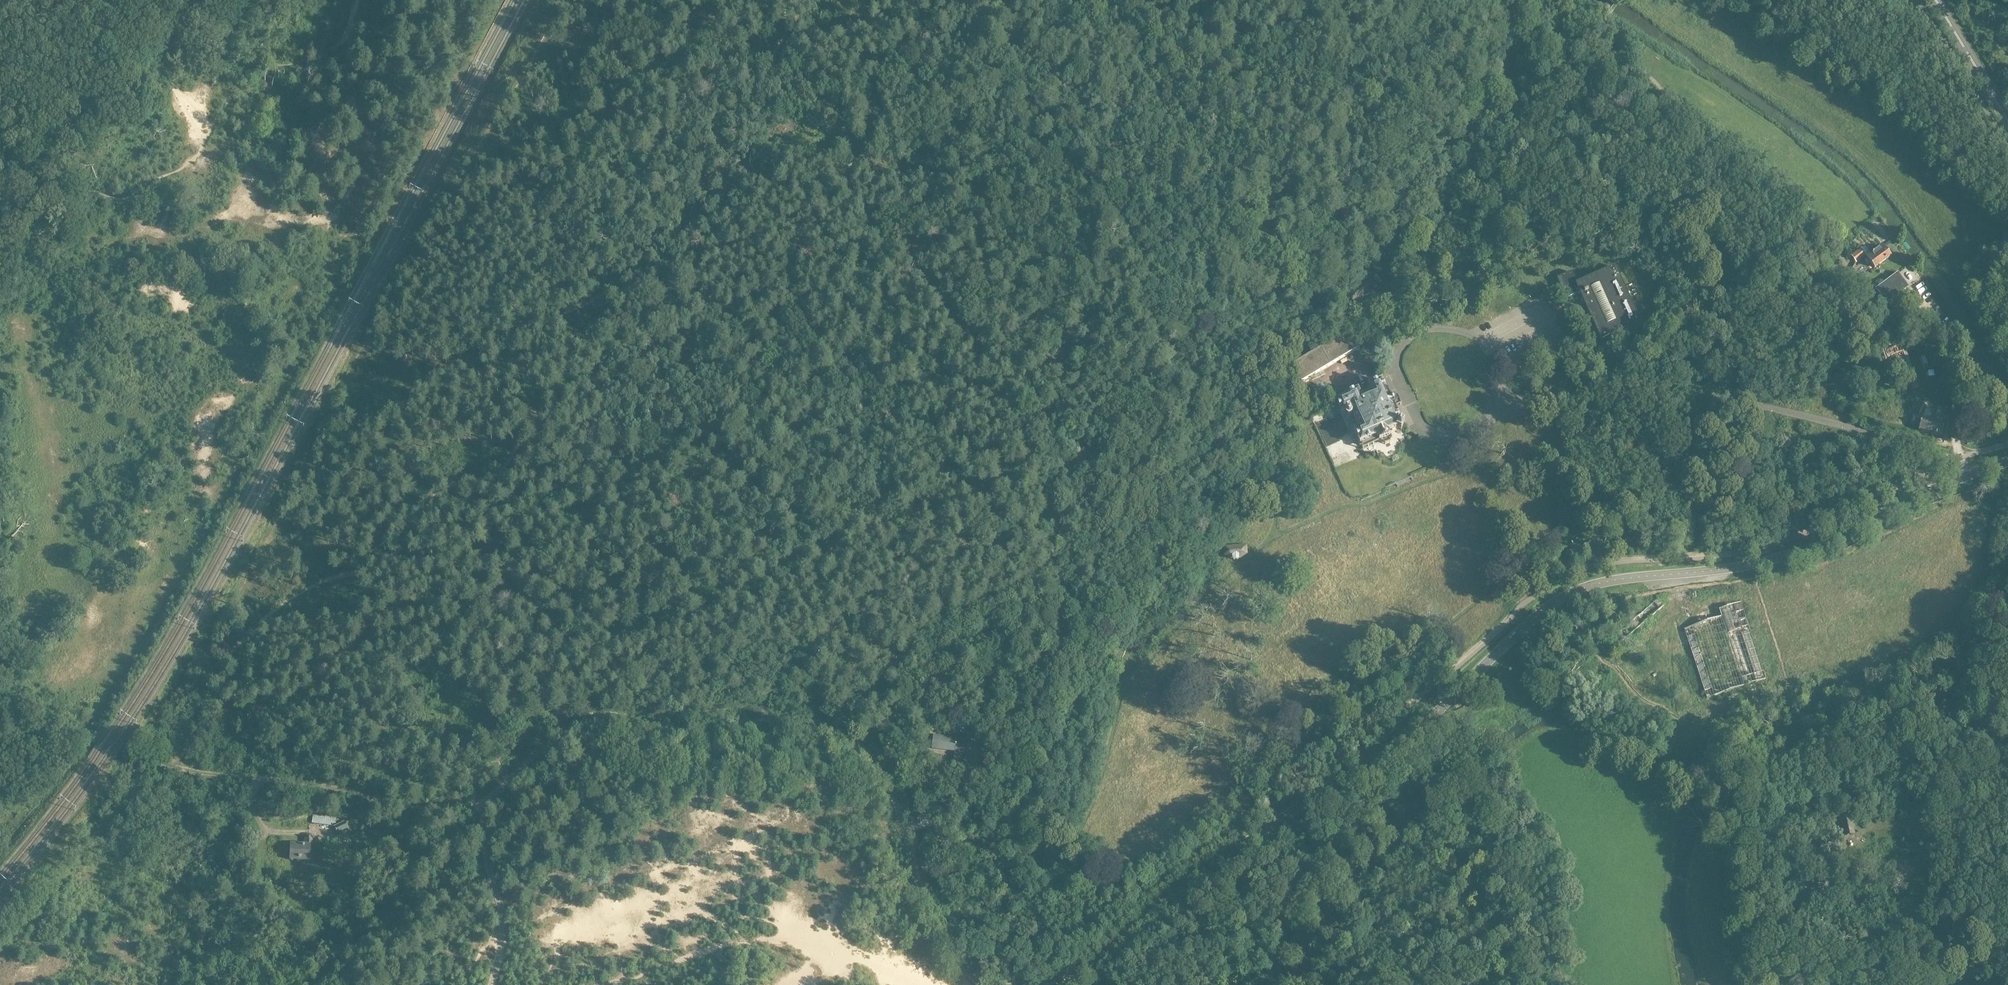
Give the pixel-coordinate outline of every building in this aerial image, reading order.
[(1486,38),(1490,31),(1486,28),(1481,26),(1477,33),(1486,38)] [(1867,257),(1875,268),(1890,257),(1882,246),(1867,257)] [(1852,255),(1856,261),(1866,254),(1862,248),(1852,255)] [(1577,284),(1572,272),(1557,279),(1567,299),(1580,293),(1601,341),(1641,323),(1615,267),(1577,284)] [(1877,289),(1887,302),(1907,287),(1898,274),(1877,289)] [(1867,289),(1870,294),(1876,289),(1872,285),(1867,289)] [(1389,292),(1381,299),(1387,306),(1387,305),(1395,313),(1402,307),(1394,299),(1394,298),(1389,292)] [(1287,369),(1296,384),(1359,347),(1350,332),(1287,369)] [(1886,350),(1897,378),(1911,372),(1900,344),(1886,350)] [(1353,432),(1360,445),(1378,437),(1380,441),(1392,436),(1390,431),(1397,428),(1402,430),(1404,423),(1400,421),(1397,415),(1398,414),(1395,407),(1401,404),(1398,395),(1391,398),(1388,391),(1387,392),(1382,381),(1368,387),(1371,394),(1362,398),(1358,391),(1344,397),(1345,398),(1335,402),(1342,416),(1346,414),(1346,416),(1346,417),(1347,418),(1349,418),(1350,418),(1351,418),(1352,417),(1353,416),(1353,417),(1359,429),(1353,432)] [(1942,423),(1945,412),(1933,408),(1933,409),(1926,407),(1923,418),(1922,417),(1919,430),(1941,436),(1945,424),(1942,423)] [(1580,507),(1584,513),(1590,510),(1587,504),(1580,507)] [(1247,545),(1224,546),(1224,555),(1232,560),(1240,559),(1248,554),(1247,545)] [(1734,605),(1719,609),(1722,617),(1685,629),(1707,698),(1766,678),(1743,610),(1736,612),(1734,605)] [(979,681),(980,692),(1000,690),(1000,679),(979,681)] [(953,769),(980,772),(982,759),(964,757),(966,740),(956,739),(956,738),(934,735),(933,749),(955,751),(953,769)] [(332,824),(336,824),(336,817),(312,814),(311,824),(332,826),(332,824)] [(1854,830),(1852,823),(1851,818),(1841,820),(1844,832),(1854,830)] [(348,827),(345,821),(333,826),(336,833),(348,827)] [(308,846),(313,846),(313,838),(304,838),(304,844),(291,843),(291,859),(308,860),(308,846)]
